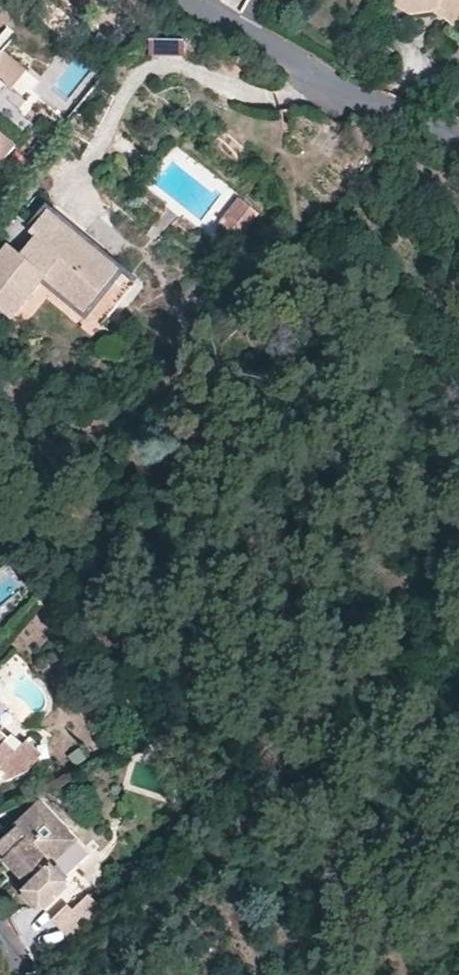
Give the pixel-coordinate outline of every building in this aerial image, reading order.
[(394,4),(410,13),(435,13),(439,15),(444,18),(458,27),(458,0),(396,0),(394,4)] [(27,133),(2,113),(16,96),(17,95),(17,93),(17,92),(16,91),(13,88),(27,72),(4,52),(18,37),(8,28),(0,38),(0,165),(27,133)] [(241,237),(261,213),(240,197),(219,223),(217,227),(218,232),(219,237),(223,241),(232,230),(241,237)] [(101,253),(108,244),(101,239),(86,227),(79,234),(64,222),(49,209),(34,228),(27,222),(0,254),(0,306),(12,316),(46,274),(104,323),(137,283),(101,253)] [(22,742),(15,750),(4,741),(8,736),(0,729),(0,781),(2,777),(7,779),(28,769),(38,758),(22,742)] [(15,750),(22,742),(12,733),(8,736),(4,741),(15,750)] [(29,735),(22,742),(38,758),(45,751),(29,735)] [(79,840),(44,800),(19,821),(22,824),(0,843),(8,854),(5,856),(29,883),(24,888),(24,889),(24,890),(25,890),(32,898),(40,906),(71,880),(68,876),(81,866),(67,849),(79,840)] [(92,856),(79,840),(67,849),(81,866),(92,856)] [(87,888),(50,916),(67,937),(103,909),(87,888)]
